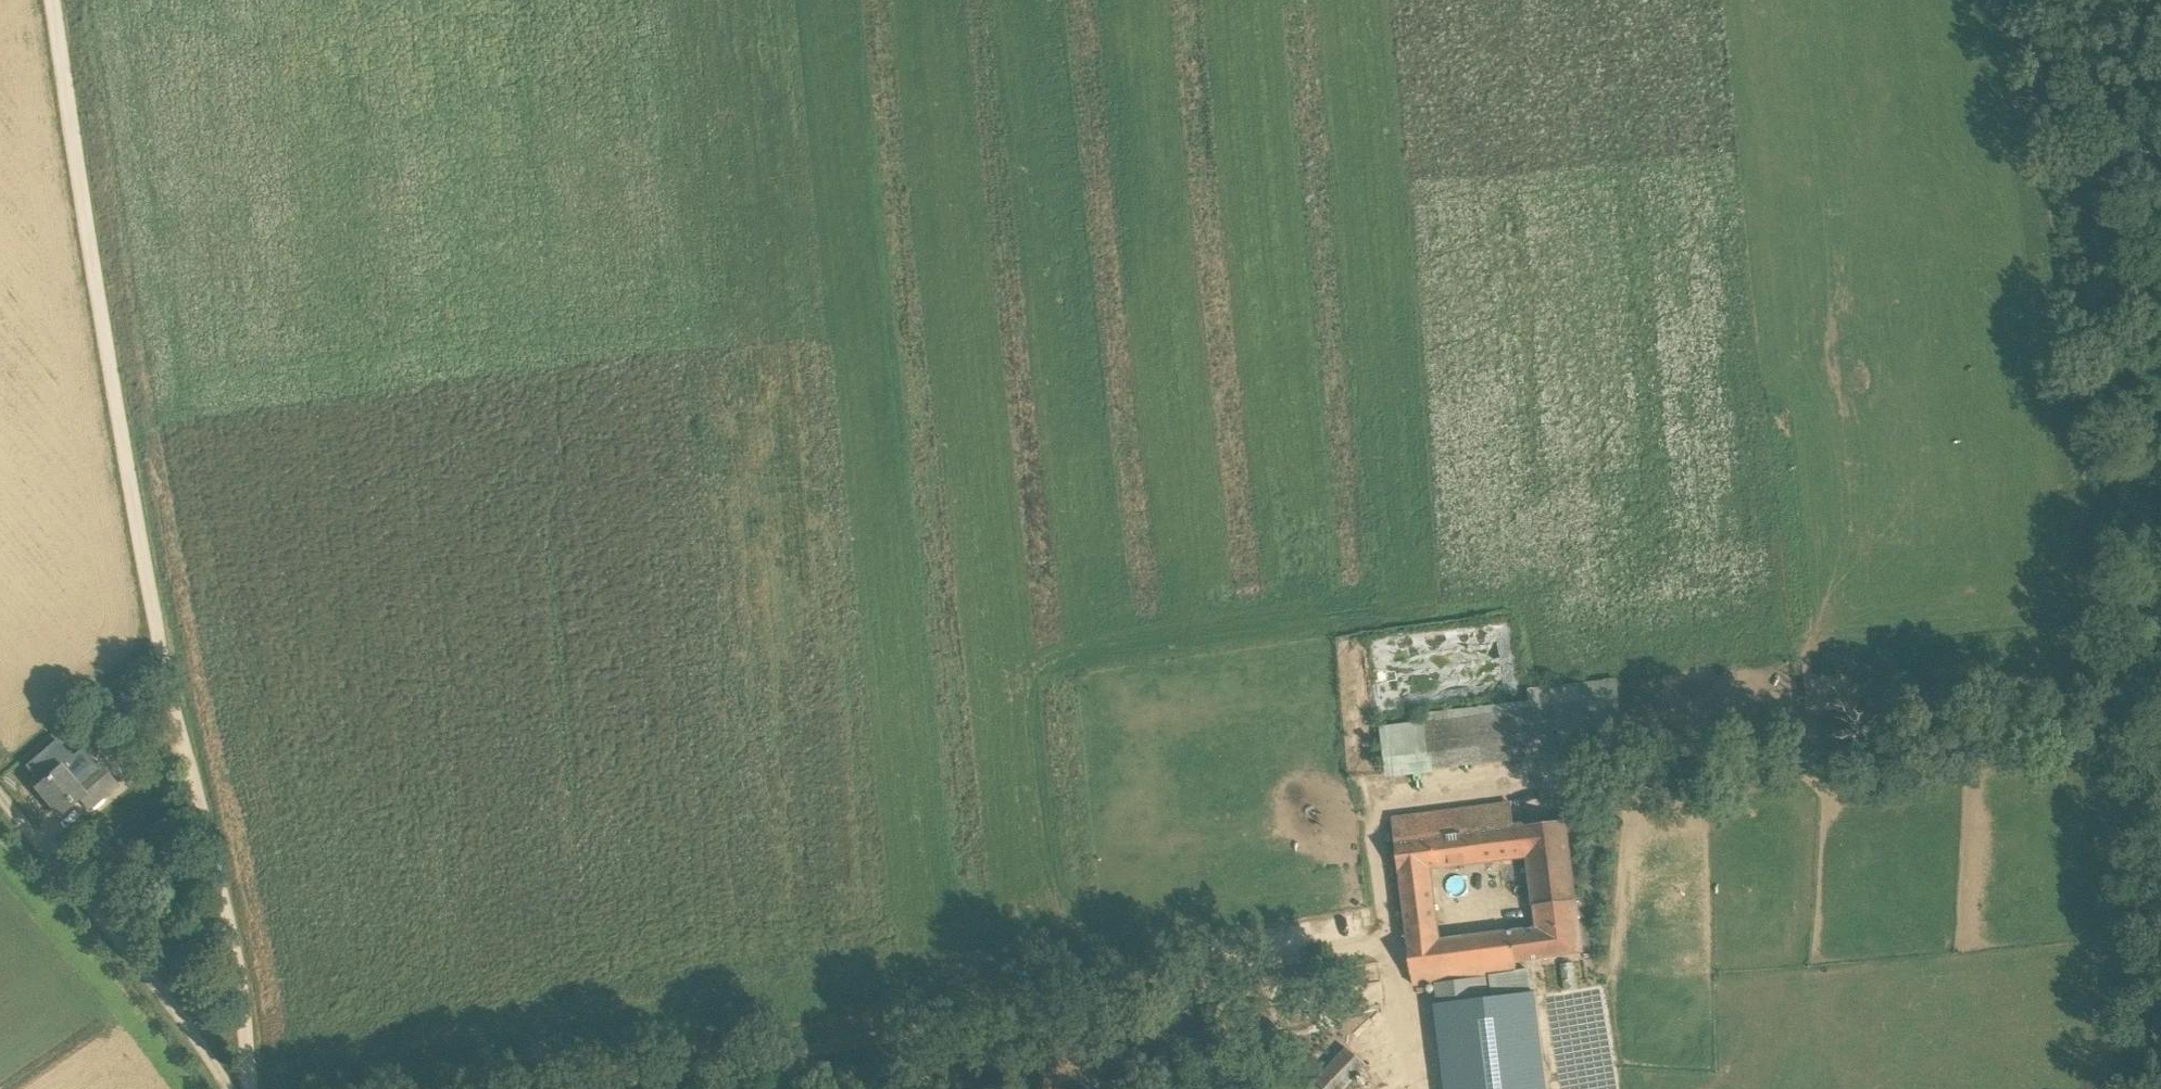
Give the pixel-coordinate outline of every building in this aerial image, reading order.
[(1605,679),(1528,688),(1529,700),(1422,713),(1424,722),(1380,728),(1387,778),(1610,747),(1605,679)] [(99,764),(90,771),(76,783),(61,766),(36,788),(60,815),(80,798),(90,810),(119,785),(99,764)] [(1489,829),(1487,810),(1394,822),(1407,929),(1438,926),(1431,868),(1528,857),(1537,928),(1409,943),(1414,985),(1435,982),(1445,1063),(1445,1071),(1451,1070),(1452,1080),(1457,1080),(1458,1088),(1515,1088),(1530,1087),(1529,1075),(1537,1074),(1524,984),(1526,983),(1524,970),(1516,970),(1515,967),(1514,957),(1583,949),(1566,819),(1489,829)] [(1343,1047),(1312,1080),(1321,1088),(1341,1088),(1364,1064),(1343,1047)]
